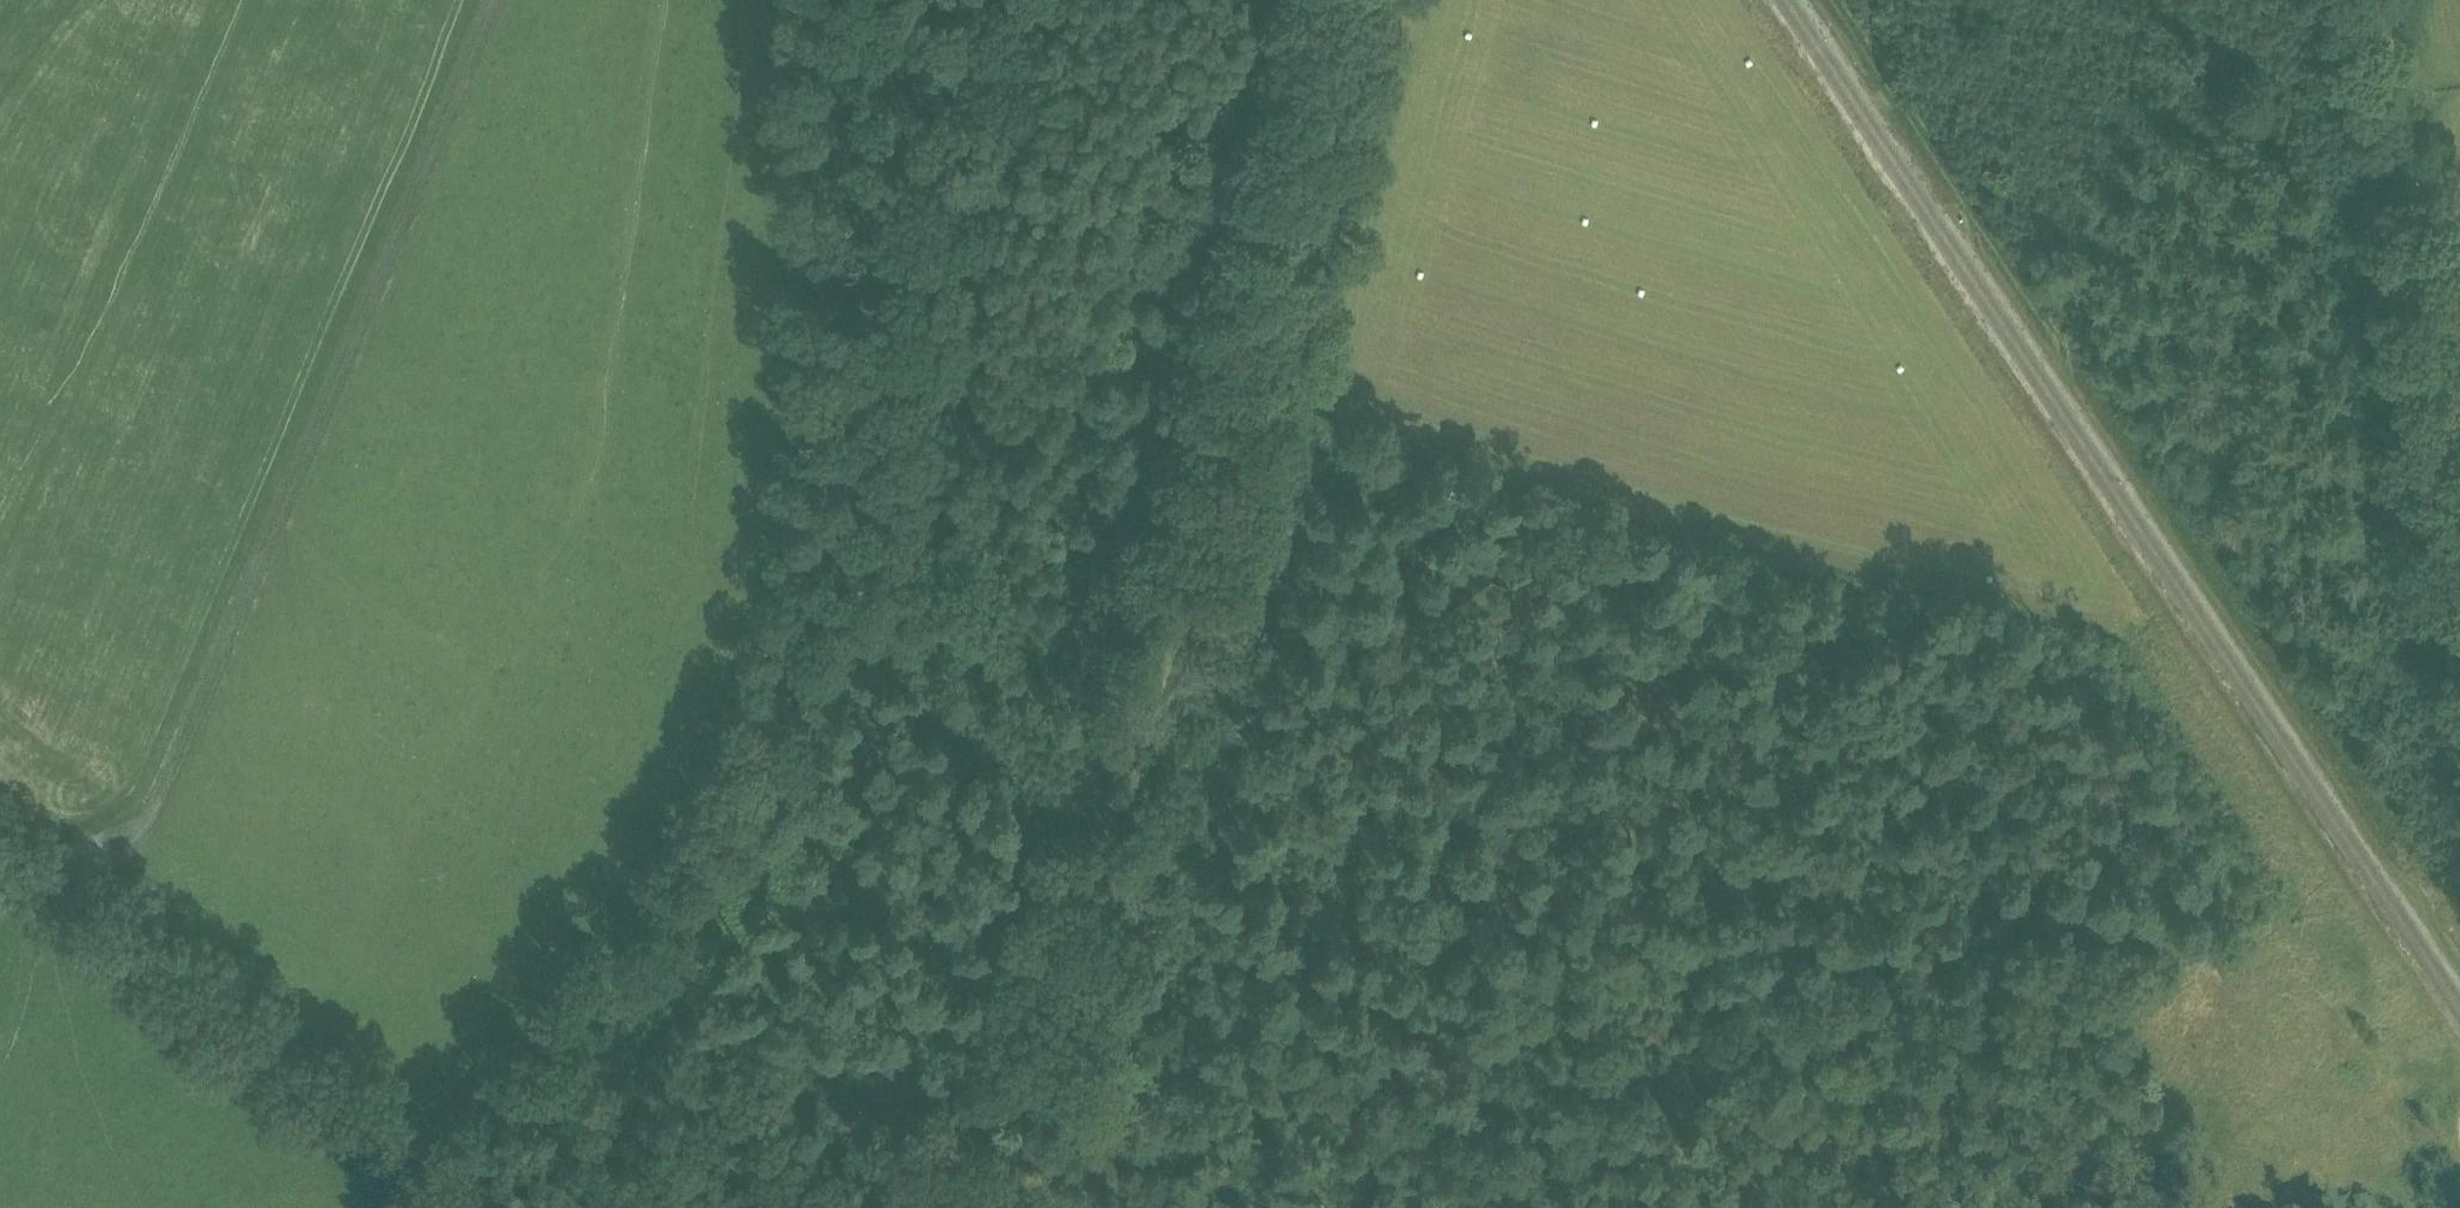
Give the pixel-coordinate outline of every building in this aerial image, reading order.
[(2221,437),(2234,431),(2226,414),(2214,420),(2221,437)]
